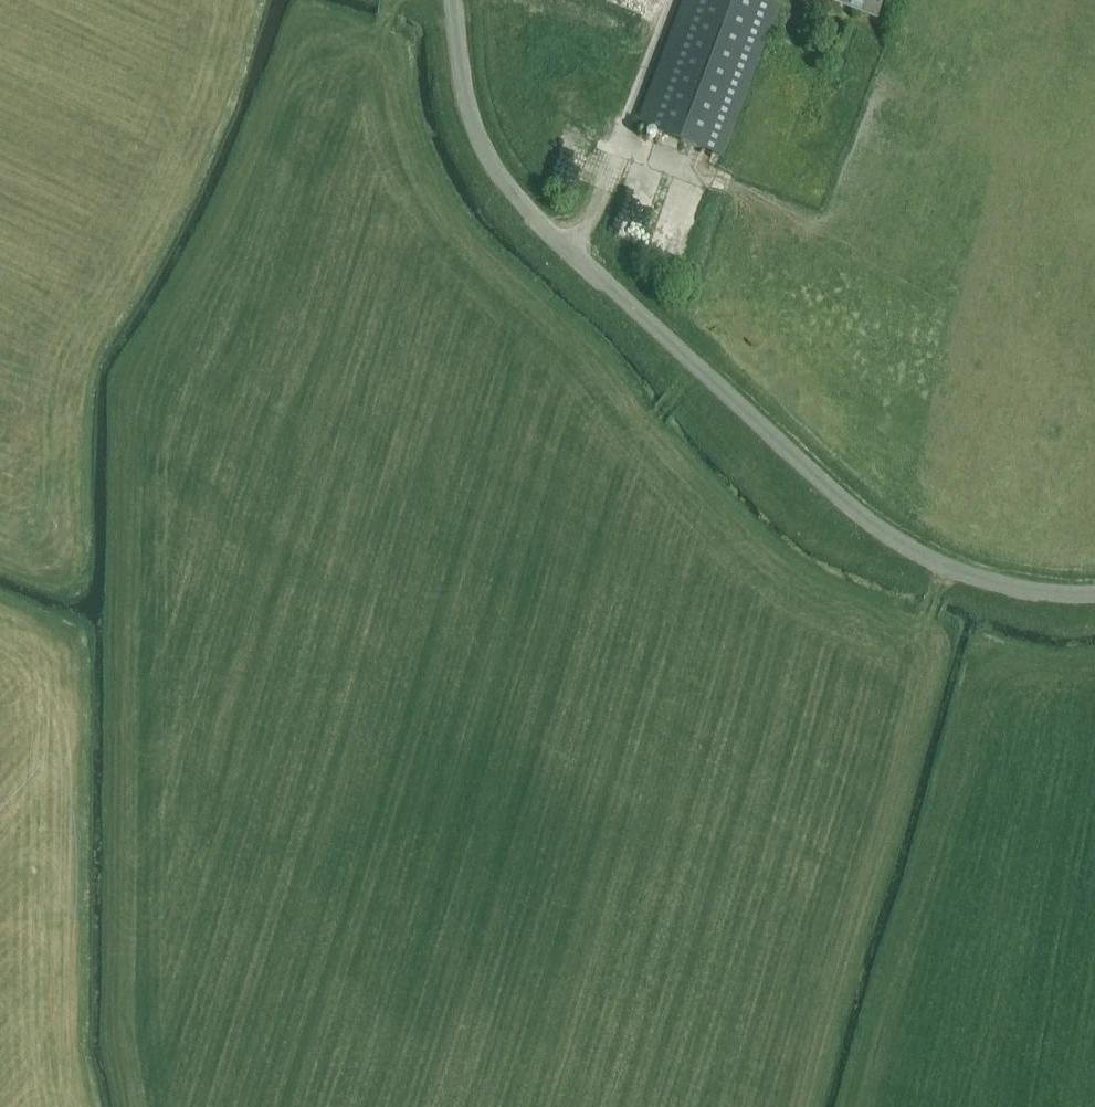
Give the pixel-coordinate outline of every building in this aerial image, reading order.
[(637,125),(723,157),(779,9),(763,3),(764,0),(684,0),(637,125)] [(832,10),(834,4),(877,19),(884,0),(806,0),(832,10)]
